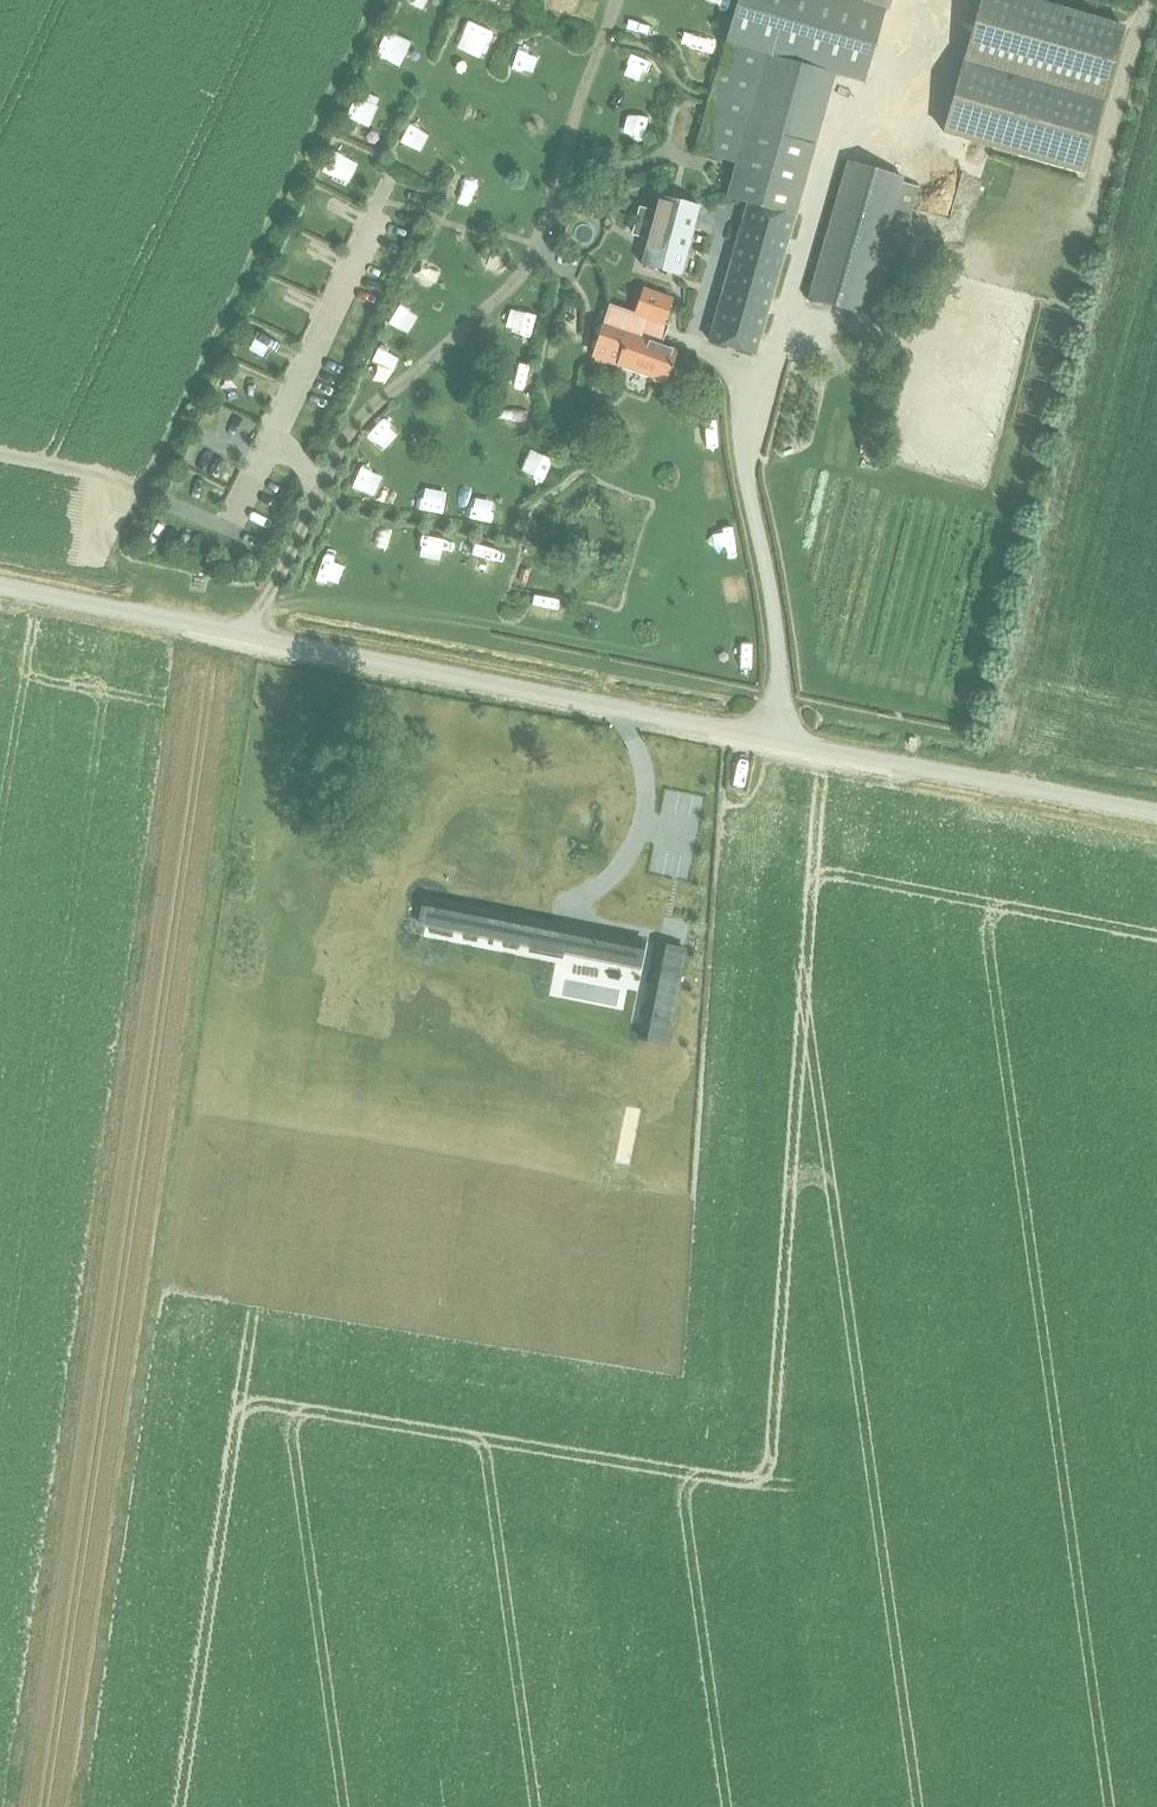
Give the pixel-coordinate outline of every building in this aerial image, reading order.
[(694,150),(736,163),(726,196),(747,203),(708,341),(754,354),(834,73),(863,81),(886,0),(738,0),(694,150)] [(1036,0),(980,0),(941,134),(1083,175),(1126,26),(1036,0)] [(538,81),(563,75),(559,55),(534,61),(538,81)] [(863,314),(902,177),(847,161),(808,298),(863,314)] [(681,275),(699,205),(660,194),(641,264),(681,275)] [(609,305),(593,355),(596,356),(595,360),(609,365),(610,361),(666,381),(675,352),(659,346),(662,339),(658,338),(672,299),(645,289),(636,314),(609,305)] [(376,379),(399,386),(407,362),(384,354),(376,379)] [(864,435),(862,453),(872,454),(876,455),(878,437),(864,435)] [(508,456),(506,483),(531,485),(533,458),(508,456)] [(371,458),(362,475),(379,484),(388,468),(371,458)] [(468,514),(494,515),(496,489),(469,487),(468,514)] [(525,584),(528,572),(520,569),(516,581),(525,584)] [(425,898),(420,924),(638,967),(642,942),(425,898)] [(658,945),(645,1015),(670,1020),(683,950),(658,945)]
